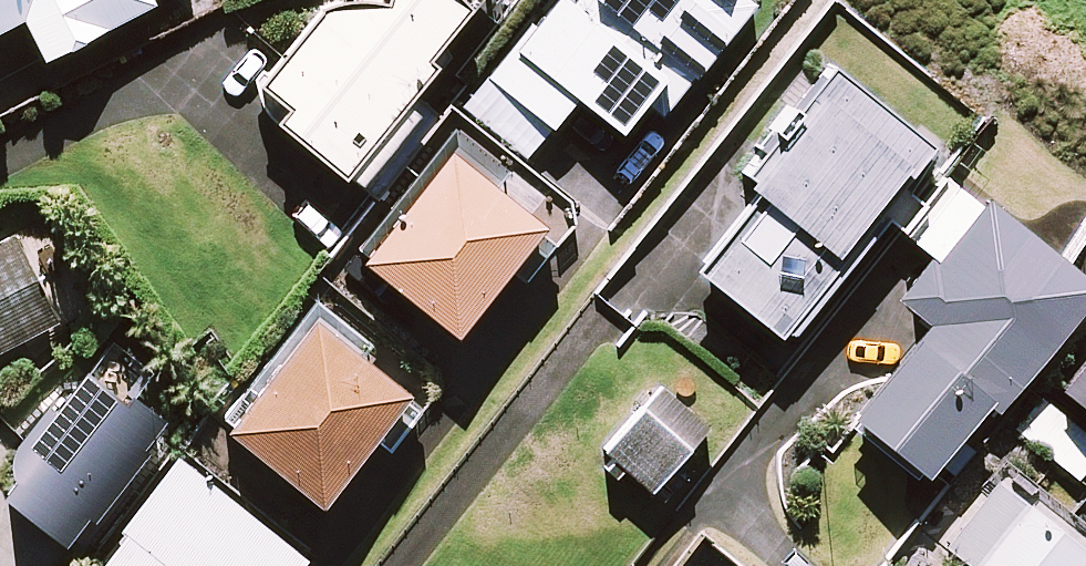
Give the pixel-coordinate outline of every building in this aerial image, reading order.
[(29,13),(49,53),(158,0),(0,0),(0,27),(29,13)] [(178,277),(241,328),(506,0),(399,0),(317,101),(218,22),(163,90),(245,155),(203,207),(222,222),(178,277)] [(578,3),(574,0),(556,0),(494,75),(556,126),(582,93),(624,127),(647,99),(665,113),(755,3),(751,0),(580,0),(578,3)] [(936,146),(832,66),(749,173),(763,184),(732,225),(716,212),(548,425),(654,507),(936,146)] [(367,255),(461,331),(512,267),(550,221),(456,145),(367,255)] [(954,166),(904,226),(934,251),(901,292),(933,319),(858,409),(929,469),(995,391),(1006,400),(1085,304),(1085,277),(954,166)] [(16,233),(0,242),(0,351),(61,318),(16,233)] [(415,391),(322,313),(232,422),(325,500),(415,391)] [(153,374),(117,342),(34,436),(46,447),(12,486),(68,534),(165,423),(134,396),(153,374)] [(1065,383),(1085,400),(1085,358),(1065,383)] [(1044,391),(1014,427),(1080,482),(1085,474),(1085,426),(1044,391)] [(183,459),(100,565),(301,565),(308,557),(183,459)] [(1000,472),(984,492),(967,479),(931,524),(973,556),(965,565),(1082,565),(1085,561),(1085,538),(1000,472)]
